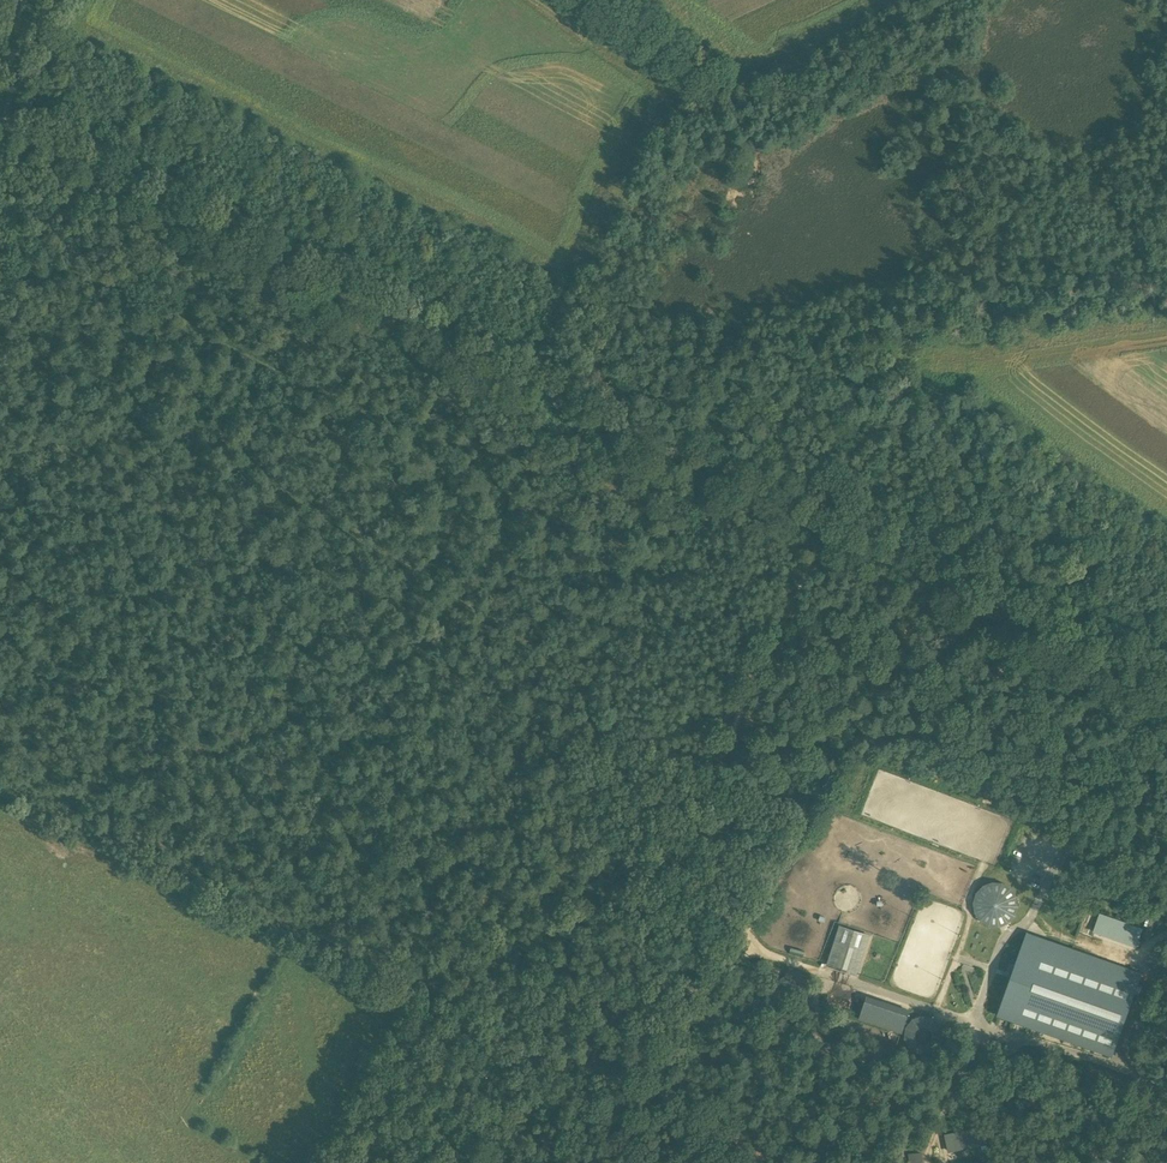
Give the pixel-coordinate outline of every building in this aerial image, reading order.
[(988,929),(1022,914),(1006,876),(971,891),(988,929)] [(1094,932),(1122,941),(1128,924),(1100,914),(1094,932)] [(842,927),(830,965),(834,966),(842,942),(864,950),(869,936),(842,927)] [(1027,933),(1000,1012),(1000,1013),(1112,1052),(1140,972),(1027,933)] [(848,971),(857,974),(861,961),(852,958),(848,971)] [(903,1033),(908,1014),(865,1000),(859,1019),(903,1033)] [(907,1019),(913,1045),(924,1043),(925,1048),(937,1046),(930,1014),(907,1019)] [(942,1135),(947,1150),(976,1142),(972,1127),(942,1135)]
